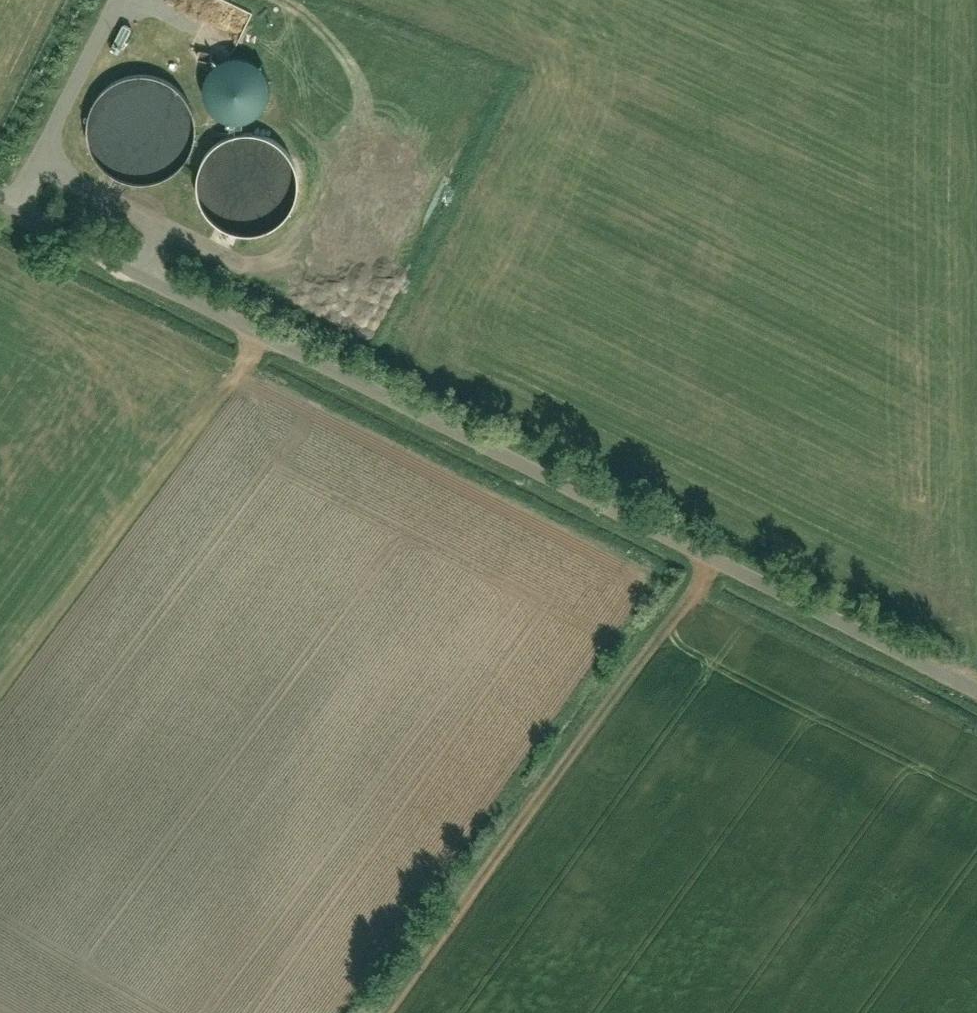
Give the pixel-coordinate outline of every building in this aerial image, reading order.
[(266,100),(271,90),(272,78),(269,67),(263,57),(255,50),(244,45),(232,45),(220,48),(210,55),(204,65),(200,77),(201,89),(206,100),(214,109),(225,114),(237,116),(248,114),(258,109),(266,100)] [(184,153),(191,137),(193,120),(189,104),(181,89),(168,78),(152,72),(134,71),(117,76),(102,86),(92,101),(88,118),(89,136),(96,152),(108,165),(124,174),(141,176),(158,173),(173,165),(184,153)] [(289,209),(296,194),(298,177),(294,160),(286,146),(273,135),(257,129),(239,128),(222,133),(207,143),(197,158),(193,175),(194,193),(201,209),(213,222),(229,230),(246,233),(263,230),(278,222),(289,209)]
